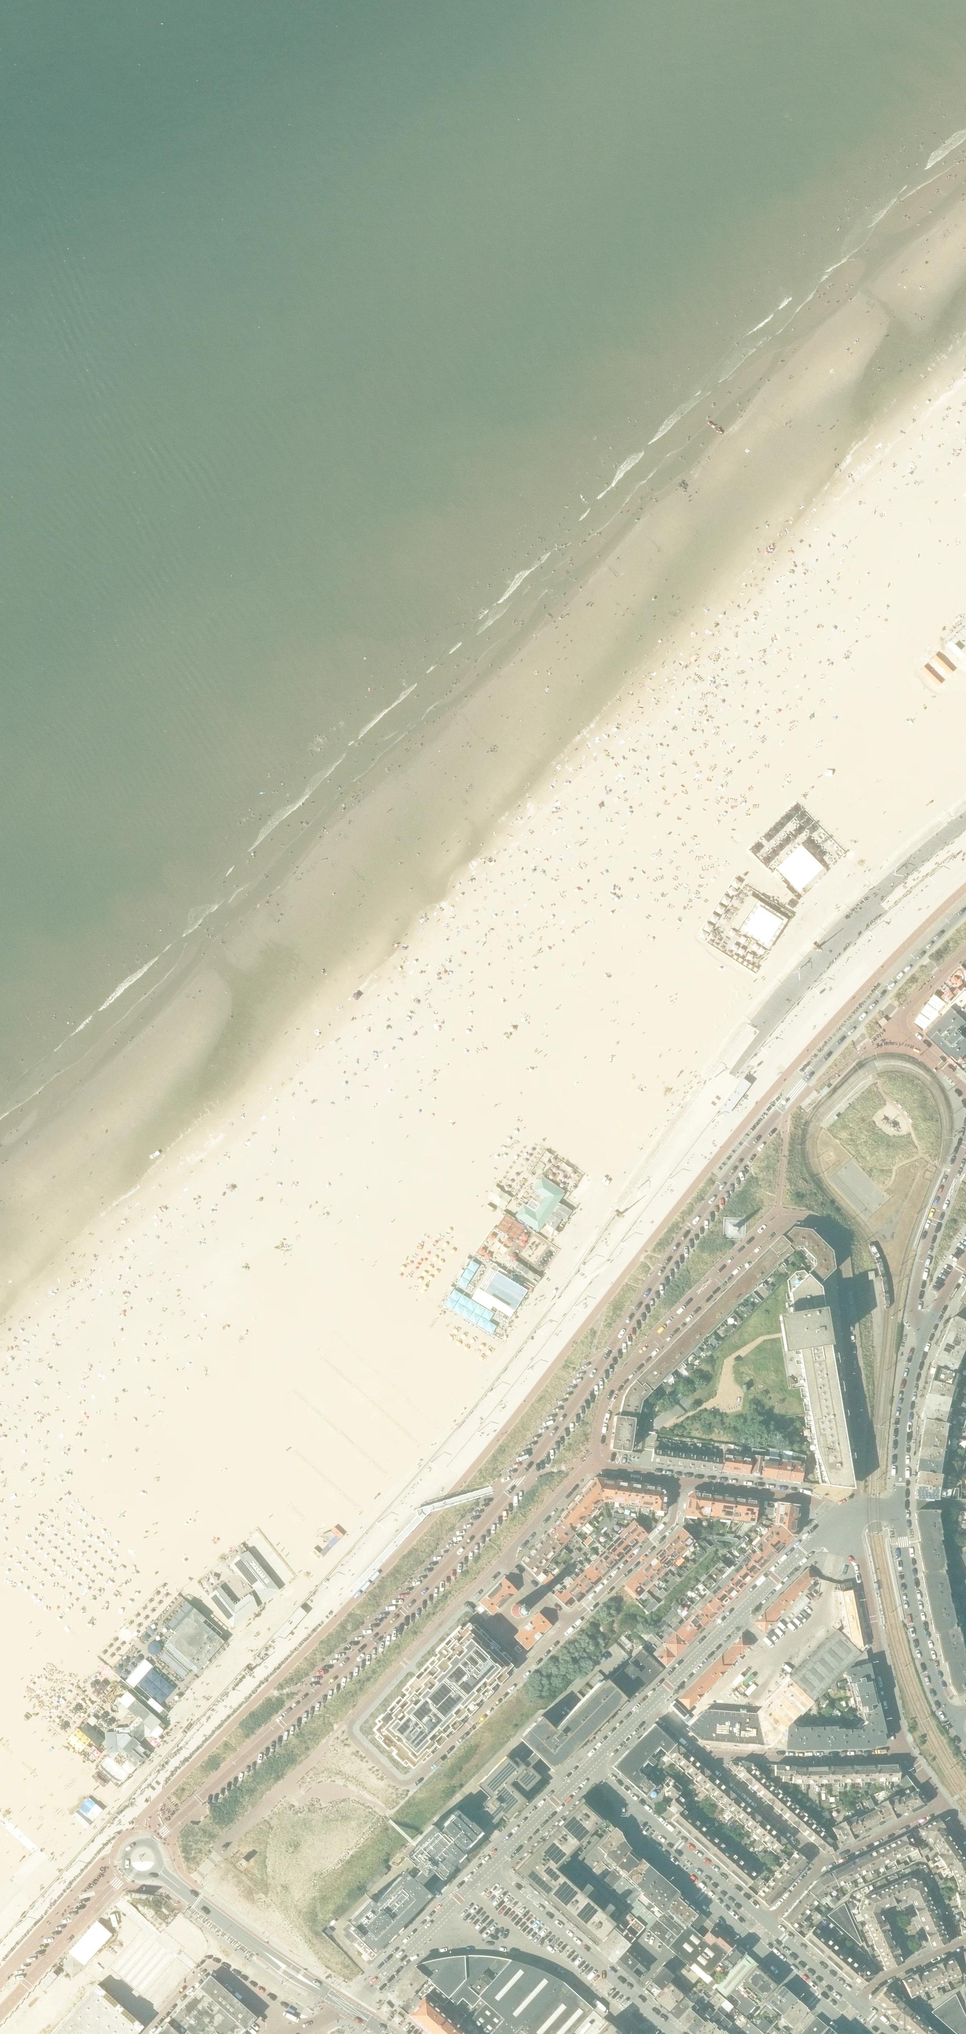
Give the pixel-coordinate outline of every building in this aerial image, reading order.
[(965,654),(965,629),(949,646),(961,659),(965,654)] [(954,674),(937,656),(932,661),(949,679),(954,674)] [(827,866),(805,844),(780,869),(802,891),(827,866)] [(790,917),(758,898),(741,927),(772,946),(790,917)] [(922,1031),(926,1035),(938,1046),(942,1051),(947,1056),(948,1056),(951,1059),(960,1068),(965,1073),(965,1074),(965,971),(961,966),(952,975),(943,984),(954,994),(946,1003),(939,1010),(935,1014),(937,1016),(925,1028),(922,1031)] [(743,1094),(736,1088),(722,1104),(730,1110),(743,1094)] [(578,1187),(544,1163),(524,1191),(543,1204),(559,1215),(578,1187)] [(549,1240),(563,1219),(524,1192),(510,1213),(549,1240)] [(802,1247),(808,1254),(820,1242),(810,1231),(793,1229),(782,1240),(787,1244),(786,1245),(792,1251),(797,1247),(802,1247)] [(759,1258),(772,1271),(787,1256),(792,1251),(786,1245),(787,1244),(782,1240),(780,1238),(779,1238),(759,1258)] [(820,1242),(808,1254),(814,1260),(815,1265),(808,1271),(808,1272),(819,1283),(819,1282),(820,1282),(833,1269),(831,1252),(820,1242)] [(756,1287),(772,1271),(759,1258),(739,1278),(752,1291),(756,1287)] [(734,1330),(682,1382),(691,1392),(700,1401),(726,1427),(808,1414),(814,1450),(820,1485),(846,1488),(853,1489),(830,1345),(824,1308),(821,1287),(816,1283),(803,1271),(796,1272),(787,1281),(792,1313),(777,1315),(778,1323),(734,1330)] [(512,1322),(527,1289),(515,1283),(517,1280),(511,1277),(509,1281),(495,1275),(485,1296),(478,1293),(473,1306),(512,1322)] [(732,1311),(752,1291),(739,1278),(719,1298),(732,1311)] [(711,1331),(732,1311),(719,1298),(699,1318),(711,1331)] [(691,1351),(711,1331),(699,1318),(678,1338),(691,1351)] [(963,1350),(965,1342),(965,1324),(954,1318),(951,1319),(942,1341),(963,1350)] [(671,1371),(691,1351),(678,1338),(658,1358),(671,1371)] [(931,1366),(935,1368),(953,1373),(957,1364),(963,1350),(942,1341),(931,1366)] [(651,1391),(671,1371),(658,1358),(638,1378),(651,1391)] [(928,1393),(950,1399),(953,1388),(956,1374),(953,1373),(935,1368),(928,1393)] [(623,1397),(619,1417),(634,1419),(637,1420),(642,1401),(651,1391),(638,1378),(628,1388),(623,1397)] [(667,1382),(664,1385),(671,1392),(674,1389),(667,1382)] [(678,1390),(670,1398),(675,1403),(683,1396),(678,1390)] [(921,1420),(924,1421),(935,1423),(946,1424),(947,1424),(951,1425),(952,1421),(946,1419),(945,1423),(943,1423),(946,1413),(950,1399),(928,1393),(921,1420)] [(634,1419),(619,1417),(614,1416),(612,1431),(615,1431),(614,1436),(612,1435),(610,1450),(629,1452),(632,1437),(632,1435),(632,1433),(634,1419)] [(920,1445),(943,1449),(944,1438),(946,1424),(935,1423),(924,1421),(920,1445)] [(663,1463),(665,1450),(658,1449),(659,1442),(654,1442),(651,1462),(663,1463)] [(663,1463),(674,1465),(676,1452),(677,1447),(670,1446),(670,1444),(666,1443),(665,1450),(663,1463)] [(674,1465),(686,1466),(688,1453),(680,1452),(681,1445),(677,1445),(677,1447),(676,1452),(674,1465)] [(720,1471),(730,1473),(733,1453),(734,1450),(734,1446),(731,1445),(730,1453),(723,1452),(723,1453),(720,1471)] [(916,1472),(918,1472),(941,1475),(941,1474),(939,1474),(940,1463),(943,1449),(920,1445),(916,1472)] [(697,1468),(699,1455),(700,1450),(692,1449),(693,1447),(689,1446),(688,1453),(686,1466),(697,1468)] [(730,1473),(739,1474),(743,1447),(737,1446),(736,1446),(735,1450),(734,1450),(733,1453),(730,1473)] [(743,1447),(739,1474),(748,1475),(752,1449),(743,1447)] [(709,1470),(710,1457),(703,1456),(704,1448),(700,1448),(700,1450),(699,1455),(697,1468),(709,1470)] [(709,1470),(720,1471),(723,1453),(715,1452),(715,1450),(711,1449),(710,1457),(709,1470)] [(754,1449),(750,1475),(761,1477),(764,1458),(765,1451),(754,1449)] [(775,1479),(788,1481),(791,1460),(792,1452),(783,1451),(782,1460),(778,1459),(775,1479)] [(798,1454),(792,1452),(791,1460),(788,1481),(801,1482),(801,1480),(804,1462),(795,1461),(796,1460),(797,1460),(798,1454)] [(761,1477),(775,1479),(778,1459),(764,1458),(761,1477)] [(941,1475),(918,1472),(914,1497),(916,1499),(937,1499),(937,1496),(944,1497),(945,1489),(939,1488),(941,1475)] [(612,1502),(615,1481),(596,1478),(593,1482),(599,1487),(602,1502),(608,1501),(612,1502)] [(626,1504),(628,1483),(615,1481),(612,1502),(626,1504)] [(590,1517),(602,1502),(599,1487),(593,1482),(574,1503),(590,1517)] [(639,1506),(642,1485),(628,1483),(626,1504),(625,1509),(638,1511),(639,1506)] [(651,1507),(654,1486),(642,1485),(639,1506),(651,1507)] [(654,1486),(651,1507),(651,1510),(664,1511),(666,1497),(666,1495),(666,1493),(662,1489),(661,1488),(659,1487),(654,1486)] [(709,1517),(712,1494),(697,1492),(697,1493),(693,1492),(688,1496),(687,1501),(686,1501),(684,1517),(687,1517),(697,1519),(697,1517),(702,1518),(703,1516),(709,1517)] [(714,1518),(731,1521),(734,1497),(712,1494),(709,1517),(714,1518)] [(749,1521),(755,1522),(755,1518),(756,1512),(757,1501),(734,1497),(731,1521),(744,1522),(748,1523),(749,1521)] [(757,1501),(756,1512),(761,1513),(775,1515),(776,1510),(764,1508),(764,1501),(757,1501)] [(574,1534),(590,1517),(574,1503),(559,1520),(573,1533),(574,1534)] [(791,1534),(795,1535),(799,1506),(777,1503),(776,1510),(775,1515),(774,1523),(782,1524),(782,1526),(789,1533),(791,1533),(791,1534)] [(920,1543),(941,1539),(940,1533),(941,1532),(938,1519),(937,1518),(938,1512),(939,1512),(939,1511),(918,1511),(915,1514),(916,1520),(915,1520),(920,1543)] [(607,1517),(598,1525),(602,1530),(605,1527),(610,1523),(611,1521),(607,1517)] [(695,1526),(687,1517),(684,1517),(683,1523),(685,1525),(686,1525),(692,1531),(695,1528),(695,1526)] [(637,1518),(633,1521),(639,1527),(642,1523),(637,1518)] [(656,1524),(651,1519),(651,1520),(647,1523),(647,1524),(652,1529),(656,1524)] [(560,1546),(573,1533),(559,1520),(557,1520),(554,1523),(554,1525),(546,1534),(560,1546)] [(633,1521),(626,1528),(631,1532),(634,1532),(636,1534),(636,1538),(640,1541),(646,1534),(639,1527),(633,1521)] [(639,1527),(646,1534),(651,1530),(643,1522),(642,1523),(639,1527)] [(753,1531),(759,1525),(759,1524),(755,1522),(754,1525),(751,1529),(753,1531)] [(760,1538),(776,1554),(793,1537),(793,1536),(794,1536),(794,1535),(795,1535),(791,1534),(791,1533),(789,1533),(782,1526),(782,1524),(774,1523),(774,1524),(760,1538)] [(632,1548),(640,1541),(636,1538),(636,1534),(634,1532),(631,1532),(626,1528),(619,1535),(620,1536),(624,1540),(627,1540),(628,1542),(628,1545),(632,1548)] [(679,1545),(683,1545),(687,1549),(688,1550),(692,1545),(691,1544),(695,1541),(690,1536),(682,1528),(681,1530),(680,1529),(676,1533),(676,1534),(674,1537),(678,1540),(678,1543),(679,1545)] [(601,1532),(594,1539),(597,1542),(604,1535),(603,1534),(601,1532)] [(731,1542),(732,1538),(735,1534),(726,1533),(725,1536),(724,1537),(724,1541),(731,1542)] [(548,1561),(560,1546),(546,1534),(534,1548),(548,1561)] [(625,1555),(632,1548),(628,1545),(628,1542),(627,1540),(624,1540),(620,1536),(619,1535),(611,1542),(617,1547),(620,1547),(621,1549),(621,1551),(625,1555)] [(687,1549),(683,1545),(679,1545),(678,1543),(678,1540),(674,1537),(673,1536),(669,1540),(669,1541),(667,1544),(671,1548),(671,1551),(673,1553),(676,1552),(680,1556),(687,1549)] [(589,1537),(583,1542),(586,1546),(587,1546),(593,1540),(589,1537)] [(760,1571),(776,1554),(760,1538),(743,1554),(760,1571)] [(593,1540),(587,1546),(590,1550),(597,1542),(594,1539),(593,1540)] [(924,1573),(945,1568),(944,1563),(945,1562),(941,1545),(940,1545),(939,1540),(941,1539),(920,1543),(918,1543),(924,1573)] [(618,1562),(625,1555),(621,1551),(621,1549),(620,1547),(617,1547),(611,1542),(604,1549),(610,1554),(612,1554),(614,1556),(614,1558),(618,1562)] [(673,1563),(680,1556),(676,1552),(673,1553),(671,1551),(671,1548),(667,1544),(666,1543),(662,1547),(662,1548),(660,1550),(665,1555),(665,1558),(666,1560),(669,1560),(673,1563)] [(534,1576),(548,1561),(534,1548),(521,1562),(522,1564),(534,1576)] [(610,1571),(618,1562),(614,1558),(614,1556),(612,1554),(610,1554),(604,1549),(596,1557),(597,1557),(610,1571)] [(666,1569),(673,1563),(669,1560),(666,1560),(665,1558),(665,1555),(660,1550),(660,1551),(659,1550),(655,1554),(655,1555),(653,1557),(658,1561),(658,1564),(660,1566),(663,1566),(666,1569)] [(699,1561),(705,1554),(705,1552),(703,1550),(698,1555),(697,1554),(695,1557),(699,1561)] [(247,1552),(232,1565),(238,1573),(240,1572),(258,1594),(260,1592),(266,1600),(278,1590),(247,1552)] [(760,1571),(743,1554),(736,1562),(753,1578),(760,1571)] [(610,1571),(597,1557),(589,1565),(602,1578),(610,1571)] [(662,1573),(666,1569),(663,1566),(660,1566),(658,1564),(658,1561),(653,1557),(652,1558),(652,1557),(648,1561),(648,1562),(646,1564),(651,1569),(651,1571),(652,1573),(655,1573),(659,1577),(663,1580),(666,1577),(662,1573)] [(746,1585),(730,1570),(721,1561),(714,1568),(738,1593),(746,1585)] [(746,1585),(753,1578),(737,1563),(730,1570),(746,1585)] [(652,1583),(659,1577),(655,1573),(652,1573),(651,1571),(651,1569),(646,1564),(645,1565),(645,1564),(641,1568),(641,1569),(639,1571),(643,1575),(643,1578),(645,1580),(649,1580),(652,1583)] [(594,1586),(602,1578),(589,1565),(581,1573),(594,1586)] [(738,1593),(714,1568),(707,1576),(731,1600),(738,1593)] [(922,1573),(928,1603),(949,1598),(948,1592),(949,1592),(945,1574),(944,1574),(943,1570),(945,1569),(945,1568),(924,1573),(922,1573)] [(773,1622),(809,1585),(816,1578),(808,1569),(765,1613),(764,1612),(754,1622),(764,1632),(774,1622),(773,1622)] [(678,1582),(685,1575),(681,1570),(673,1578),(678,1582)] [(645,1590),(652,1583),(649,1580),(645,1580),(643,1578),(643,1575),(639,1571),(638,1572),(638,1571),(634,1575),(634,1576),(632,1578),(636,1583),(636,1585),(638,1587),(642,1587),(645,1590)] [(548,1575),(540,1583),(545,1587),(554,1578),(550,1573),(548,1575)] [(594,1586),(581,1573),(577,1578),(571,1573),(568,1576),(569,1577),(586,1594),(594,1586)] [(724,1607),(731,1600),(707,1576),(700,1583),(724,1607)] [(578,1603),(586,1594),(569,1577),(565,1581),(569,1585),(565,1590),(578,1603)] [(492,1590),(504,1603),(517,1591),(504,1578),(501,1582),(500,1582),(492,1590)] [(637,1598),(645,1590),(642,1587),(638,1587),(636,1585),(636,1583),(632,1578),(631,1579),(631,1578),(627,1582),(627,1583),(624,1585),(637,1598)] [(671,1589),(678,1582),(673,1578),(666,1585),(671,1589)] [(852,1589),(851,1582),(838,1585),(839,1587),(836,1588),(837,1592),(852,1589)] [(717,1614),(724,1607),(700,1583),(693,1591),(717,1614)] [(220,1587),(208,1597),(232,1627),(257,1607),(248,1597),(235,1607),(220,1587)] [(717,1614),(693,1591),(691,1589),(684,1596),(710,1622),(717,1614)] [(492,1615),(504,1603),(492,1590),(483,1599),(483,1600),(479,1603),(492,1615)] [(573,1608),(578,1603),(565,1590),(562,1593),(559,1590),(558,1592),(557,1591),(553,1595),(565,1607),(567,1609),(570,1606),(573,1608)] [(704,1628),(710,1622),(684,1596),(683,1596),(677,1602),(687,1611),(704,1628)] [(955,1629),(955,1626),(954,1622),(955,1622),(951,1604),(950,1604),(949,1598),(928,1603),(934,1633),(937,1633),(955,1629)] [(847,1625),(859,1623),(858,1618),(857,1609),(856,1609),(854,1600),(844,1602),(846,1611),(843,1612),(845,1626),(847,1625)] [(704,1628),(687,1611),(677,1602),(676,1601),(671,1606),(673,1608),(699,1633),(704,1628)] [(649,1614),(658,1605),(656,1602),(646,1611),(649,1614)] [(519,1604),(516,1604),(514,1606),(512,1608),(512,1612),(513,1616),(516,1618),(519,1619),(523,1617),(526,1614),(526,1610),(525,1607),(522,1605),(519,1604)] [(307,1614),(299,1607),(272,1637),(280,1644),(307,1614)] [(175,1633),(164,1646),(168,1649),(165,1651),(188,1672),(194,1666),(199,1670),(224,1642),(202,1623),(206,1619),(193,1608),(172,1631),(175,1633)] [(693,1639),(699,1633),(673,1608),(667,1614),(693,1639)] [(526,1625),(539,1638),(551,1626),(539,1613),(526,1625)] [(693,1639),(667,1614),(662,1620),(687,1644),(693,1639)] [(676,1656),(687,1644),(662,1620),(658,1624),(657,1623),(650,1630),(676,1656)] [(638,1629),(635,1626),(631,1623),(627,1628),(633,1634),(638,1629)] [(768,1747),(791,1723),(795,1719),(813,1701),(813,1702),(860,1653),(864,1649),(860,1625),(859,1625),(859,1623),(847,1625),(848,1627),(846,1627),(840,1633),(836,1630),(774,1694),(781,1700),(759,1723),(706,1718),(692,1706),(731,1666),(730,1665),(740,1655),(741,1655),(751,1645),(741,1636),(731,1646),(732,1646),(722,1657),(721,1656),(684,1693),(678,1699),(679,1700),(667,1712),(700,1742),(768,1747)] [(379,1725),(373,1730),(378,1734),(377,1735),(407,1764),(408,1763),(412,1768),(417,1762),(418,1763),(506,1672),(505,1671),(511,1666),(507,1662),(508,1662),(472,1627),(471,1628),(468,1624),(463,1630),(462,1629),(433,1659),(435,1661),(404,1693),(406,1695),(378,1724),(379,1725)] [(526,1650),(539,1638),(526,1625),(514,1638),(526,1650)] [(965,1657),(965,1655),(964,1655),(963,1651),(964,1650),(960,1632),(959,1633),(958,1626),(955,1626),(955,1629),(937,1633),(943,1662),(946,1661),(965,1657)] [(665,1667),(676,1656),(650,1630),(648,1632),(652,1635),(647,1640),(652,1645),(648,1649),(652,1653),(652,1654),(665,1667)] [(621,1668),(608,1681),(626,1698),(628,1700),(647,1681),(649,1683),(648,1683),(649,1683),(663,1669),(641,1648),(628,1662),(629,1663),(623,1670),(621,1668)] [(857,1666),(868,1663),(866,1654),(865,1652),(856,1660),(857,1666)] [(946,1661),(951,1684),(957,1695),(965,1690),(965,1657),(946,1661)] [(848,1676),(853,1698),(874,1693),(872,1681),(868,1663),(857,1666),(846,1669),(844,1672),(848,1676)] [(626,1698),(608,1681),(606,1679),(603,1682),(601,1680),(553,1729),(540,1716),(519,1738),(529,1749),(553,1772),(559,1765),(557,1763),(565,1755),(567,1757),(574,1750),(572,1748),(596,1724),(598,1726),(611,1713),(609,1711),(616,1703),(618,1705),(626,1698)] [(135,1767),(149,1752),(138,1741),(144,1735),(156,1735),(165,1725),(126,1689),(112,1704),(124,1715),(130,1709),(135,1714),(136,1712),(141,1717),(129,1730),(129,1726),(114,1726),(114,1730),(106,1730),(106,1751),(126,1751),(128,1753),(125,1757),(135,1767)] [(872,1735),(882,1733),(884,1732),(878,1708),(874,1693),(853,1698),(856,1708),(858,1707),(859,1710),(856,1711),(857,1714),(862,1713),(863,1713),(863,1716),(865,1716),(866,1722),(871,1727),(872,1735)] [(822,1695),(818,1700),(823,1704),(827,1700),(822,1695)] [(884,1741),(882,1733),(872,1735),(871,1727),(866,1722),(859,1730),(858,1729),(843,1729),(843,1728),(843,1748),(873,1747),(872,1745),(881,1745),(881,1743),(882,1742),(884,1741)] [(768,1747),(789,1749),(791,1723),(768,1747)] [(801,1749),(816,1749),(816,1727),(802,1727),(795,1727),(791,1723),(789,1749),(801,1749)] [(667,1754),(676,1744),(654,1724),(612,1767),(645,1797),(654,1786),(651,1783),(653,1781),(647,1776),(641,1770),(639,1772),(636,1770),(645,1759),(647,1761),(652,1765),(654,1768),(656,1766),(653,1763),(655,1761),(651,1757),(650,1758),(649,1756),(658,1746),(667,1754)] [(843,1748),(843,1728),(838,1728),(837,1726),(816,1727),(816,1749),(843,1748)] [(669,1758),(674,1763),(684,1751),(676,1744),(667,1754),(656,1766),(654,1768),(653,1770),(656,1772),(669,1758)] [(683,1771),(694,1760),(684,1751),(674,1763),(677,1765),(676,1766),(683,1771)] [(519,1795),(524,1789),(527,1785),(528,1786),(528,1785),(531,1781),(532,1782),(538,1776),(538,1777),(538,1776),(526,1764),(524,1766),(515,1757),(511,1761),(505,1756),(476,1786),(488,1797),(481,1804),(483,1806),(478,1812),(491,1825),(500,1816),(504,1819),(505,1818),(504,1818),(509,1813),(510,1814),(514,1809),(514,1808),(517,1805),(518,1806),(523,1800),(524,1800),(519,1795)] [(701,1767),(694,1760),(683,1771),(685,1773),(691,1778),(701,1767)] [(757,1792),(767,1781),(764,1780),(766,1778),(753,1766),(753,1764),(731,1762),(729,1767),(757,1792)] [(791,1782),(792,1767),(762,1764),(762,1768),(774,1769),(774,1776),(778,1776),(781,1776),(780,1778),(783,1778),(782,1781),(791,1782)] [(876,1782),(875,1765),(862,1766),(864,1790),(867,1790),(867,1782),(876,1782)] [(887,1790),(886,1765),(875,1765),(876,1782),(885,1781),(884,1783),(885,1790),(887,1790)] [(886,1765),(887,1790),(887,1793),(895,1793),(892,1789),(890,1789),(890,1786),(890,1781),(899,1781),(903,1786),(911,1782),(898,1765),(886,1765)] [(853,1782),(852,1766),(839,1767),(841,1791),(844,1791),(843,1785),(843,1783),(853,1782)] [(861,1791),(864,1790),(862,1766),(852,1766),(853,1782),(861,1782),(861,1784),(861,1791)] [(710,1774),(701,1767),(691,1778),(694,1780),(693,1781),(699,1786),(710,1774)] [(806,1788),(806,1784),(805,1768),(792,1767),(791,1782),(791,1783),(802,1784),(803,1792),(806,1792),(806,1788)] [(818,1792),(817,1767),(805,1768),(806,1784),(815,1783),(814,1785),(815,1792),(818,1792)] [(828,1783),(827,1767),(817,1767),(818,1792),(820,1792),(820,1785),(819,1783),(828,1783)] [(838,1791),(841,1791),(839,1767),(827,1767),(828,1783),(838,1783),(838,1784),(838,1791)] [(710,1774),(699,1786),(700,1786),(702,1788),(708,1794),(708,1793),(718,1782),(710,1774)] [(670,1802),(678,1794),(683,1789),(670,1777),(668,1776),(665,1779),(667,1781),(663,1785),(664,1785),(663,1785),(667,1788),(665,1790),(666,1798),(670,1802)] [(767,1802),(779,1789),(784,1785),(777,1781),(778,1776),(774,1776),(774,1782),(773,1784),(768,1780),(767,1781),(757,1792),(767,1802)] [(727,1789),(718,1782),(708,1793),(711,1795),(710,1796),(716,1801),(727,1789)] [(907,1795),(900,1798),(899,1799),(905,1813),(907,1815),(926,1806),(926,1803),(916,1789),(915,1789),(916,1790),(912,1793),(910,1788),(905,1791),(906,1793),(907,1795)] [(727,1789),(716,1801),(717,1801),(719,1803),(719,1804),(725,1809),(735,1797),(727,1789)] [(774,1808),(783,1797),(782,1795),(783,1793),(779,1789),(767,1802),(774,1808)] [(676,1815),(682,1808),(691,1798),(693,1796),(690,1794),(685,1800),(678,1794),(670,1802),(667,1806),(667,1807),(676,1815)] [(774,1808),(782,1815),(792,1804),(790,1802),(791,1801),(785,1795),(783,1797),(774,1808)] [(894,1818),(905,1813),(899,1799),(900,1798),(898,1795),(892,1799),(891,1798),(890,1798),(890,1797),(885,1799),(886,1800),(885,1801),(894,1818)] [(744,1805),(735,1797),(725,1809),(727,1811),(733,1816),(744,1805)] [(614,1829),(614,1828),(581,1798),(510,1869),(594,1946),(616,1922),(626,1910),(614,1923),(606,1915),(615,1905),(623,1912),(626,1908),(577,1864),(600,1839),(597,1837),(571,1865),(589,1881),(580,1891),(555,1869),(595,1828),(599,1831),(603,1827),(610,1834),(614,1829)] [(864,1833),(883,1824),(875,1807),(871,1799),(866,1801),(871,1812),(869,1813),(867,1809),(862,1811),(864,1815),(857,1818),(864,1833)] [(894,1818),(885,1801),(880,1803),(881,1804),(875,1807),(883,1824),(894,1818)] [(791,1823),(802,1810),(800,1812),(798,1810),(800,1808),(793,1803),(792,1804),(782,1815),(791,1823)] [(741,1823),(752,1812),(744,1805),(733,1816),(734,1816),(736,1818),(741,1823)] [(671,1820),(680,1828),(697,1809),(695,1808),(689,1814),(682,1808),(676,1815),(671,1820)] [(382,1945),(427,1899),(431,1896),(428,1893),(431,1889),(432,1890),(435,1885),(433,1883),(481,1833),(469,1821),(468,1822),(455,1809),(451,1814),(452,1816),(437,1831),(433,1826),(412,1847),(411,1846),(402,1855),(414,1867),(407,1874),(405,1872),(400,1877),(401,1878),(375,1904),(371,1900),(342,1929),(346,1932),(344,1935),(369,1960),(381,1948),(379,1946),(381,1944),(382,1945)] [(689,1837),(700,1824),(694,1818),(699,1812),(697,1809),(680,1828),(689,1837)] [(791,1823),(800,1831),(811,1818),(810,1818),(808,1819),(807,1818),(808,1816),(802,1810),(791,1823)] [(830,1818),(828,1811),(822,1813),(824,1820),(830,1818)] [(744,1826),(750,1832),(761,1820),(752,1812),(741,1823),(742,1824),(744,1826)] [(217,1820),(209,1814),(206,1819),(204,1818),(198,1826),(195,1830),(205,1837),(217,1820)] [(800,1831),(808,1838),(819,1826),(819,1825),(823,1821),(815,1814),(811,1819),(811,1818),(800,1831)] [(864,1833),(857,1818),(856,1816),(850,1819),(849,1818),(848,1819),(847,1818),(838,1822),(839,1823),(838,1824),(838,1825),(832,1828),(831,1826),(828,1828),(828,1829),(827,1829),(829,1833),(830,1833),(831,1835),(835,1834),(837,1839),(841,1845),(864,1833)] [(934,1845),(947,1834),(948,1834),(945,1829),(939,1819),(918,1829),(923,1840),(925,1839),(931,1847),(934,1845)] [(758,1839),(769,1827),(761,1820),(750,1832),(750,1831),(753,1833),(752,1834),(758,1839)] [(689,1837),(699,1845),(716,1826),(714,1825),(708,1831),(700,1824),(689,1837)] [(709,1854),(720,1842),(712,1835),(718,1828),(716,1826),(699,1845),(709,1854)] [(817,1846),(826,1835),(823,1833),(825,1831),(819,1826),(808,1838),(817,1846)] [(767,1847),(778,1835),(769,1827),(758,1839),(759,1839),(761,1841),(767,1847)] [(601,1881),(629,1849),(625,1843),(622,1839),(620,1835),(619,1834),(619,1833),(614,1829),(610,1834),(582,1864),(601,1881)] [(898,1839),(905,1854),(910,1864),(922,1858),(917,1849),(917,1848),(910,1834),(898,1839)] [(935,1846),(939,1853),(954,1844),(947,1834),(934,1845),(935,1846)] [(778,1835),(767,1847),(767,1846),(770,1849),(769,1849),(776,1854),(786,1843),(778,1835)] [(842,1847),(841,1845),(837,1839),(833,1841),(826,1835),(817,1846),(825,1853),(829,1854),(842,1847)] [(895,1860),(905,1854),(898,1839),(887,1845),(895,1860)] [(718,1862),(735,1843),(733,1841),(727,1848),(720,1842),(709,1854),(718,1862)] [(727,1871),(738,1858),(731,1852),(737,1845),(735,1843),(718,1862),(727,1871)] [(965,1860),(954,1844),(939,1853),(937,1855),(946,1868),(950,1867),(965,1860)] [(895,1860),(887,1845),(876,1850),(883,1865),(895,1860)] [(930,1853),(928,1847),(921,1850),(924,1856),(930,1853)] [(601,1881),(611,1890),(639,1858),(633,1853),(629,1849),(601,1881)] [(883,1866),(883,1865),(876,1850),(865,1856),(875,1878),(878,1877),(875,1870),(873,1869),(882,1865),(883,1866)] [(781,1855),(800,1872),(808,1862),(796,1851),(789,1859),(783,1852),(781,1855)] [(791,1881),(800,1872),(781,1855),(779,1857),(786,1862),(780,1869),(774,1863),(772,1864),(791,1881)] [(873,1879),(875,1878),(865,1856),(853,1861),(860,1876),(869,1871),(870,1873),(873,1879)] [(634,1902),(658,1875),(648,1866),(639,1858),(611,1890),(630,1907),(634,1902)] [(727,1871),(736,1879),(753,1860),(751,1858),(745,1865),(738,1858),(727,1871)] [(241,1868),(246,1862),(242,1859),(237,1864),(241,1868)] [(965,1874),(965,1859),(965,1860),(950,1867),(955,1879),(965,1874)] [(753,1860),(736,1879),(746,1887),(757,1875),(749,1868),(755,1862),(753,1860)] [(860,1876),(853,1861),(842,1867),(853,1889),(855,1887),(852,1881),(851,1880),(860,1876)] [(791,1881),(772,1864),(771,1865),(778,1871),(772,1877),(785,1889),(791,1881)] [(853,1889),(842,1867),(831,1872),(838,1886),(846,1882),(850,1890),(853,1889)] [(838,1886),(831,1872),(819,1878),(817,1880),(824,1888),(827,1893),(827,1892),(839,1887),(838,1886)] [(959,1890),(965,1888),(965,1874),(955,1879),(959,1890)] [(645,1927),(647,1929),(678,1894),(658,1875),(634,1902),(630,1907),(626,1910),(637,1921),(645,1927)] [(909,1899),(916,1878),(910,1875),(899,1880),(906,1898),(909,1899)] [(938,1885),(944,1882),(943,1880),(940,1881),(937,1875),(934,1876),(938,1885)] [(777,1897),(785,1889),(772,1877),(766,1884),(760,1878),(758,1880),(777,1897)] [(916,1878),(909,1899),(911,1900),(928,1891),(923,1880),(916,1878)] [(777,1897),(758,1880),(756,1882),(763,1888),(756,1896),(768,1907),(777,1897)] [(819,1902),(827,1893),(824,1888),(817,1880),(815,1881),(807,1891),(819,1901),(819,1902)] [(906,1898),(899,1880),(875,1892),(882,1909),(890,1905),(891,1906),(899,1903),(898,1902),(906,1898)] [(959,1890),(956,1892),(958,1908),(961,1908),(965,1907),(965,1888),(959,1890)] [(818,1913),(812,1908),(819,1901),(807,1891),(798,1900),(810,1911),(816,1916),(819,1914),(818,1913)] [(882,1911),(882,1909),(875,1892),(874,1891),(863,1896),(861,1903),(882,1911)] [(935,1918),(939,1916),(935,1907),(928,1891),(911,1900),(915,1908),(914,1908),(917,1916),(918,1916),(922,1924),(935,1918)] [(659,1940),(667,1947),(699,1912),(678,1894),(647,1929),(659,1940)] [(804,1918),(810,1911),(798,1900),(790,1909),(808,1926),(811,1928),(813,1926),(810,1923),(804,1918)] [(882,1911),(861,1903),(858,1910),(863,1921),(864,1920),(881,1913),(882,1911)] [(808,1926),(790,1909),(782,1918),(781,1919),(793,1930),(800,1921),(801,1923),(807,1927),(808,1926)] [(708,1975),(709,1975),(708,1974),(735,1944),(733,1943),(732,1942),(731,1941),(730,1940),(729,1939),(728,1939),(727,1938),(726,1937),(725,1936),(724,1935),(723,1934),(722,1932),(721,1933),(720,1932),(720,1931),(714,1926),(713,1926),(703,1938),(695,1931),(706,1919),(699,1912),(667,1947),(684,1962),(675,1972),(673,1973),(689,1988),(700,1977),(708,1985),(705,1988),(714,1996),(715,1995),(723,2002),(725,1999),(726,1999),(713,1987),(717,1983),(708,1975)] [(875,1945),(891,1937),(888,1929),(889,1929),(885,1921),(884,1922),(881,1913),(864,1920),(875,1945)] [(935,1918),(922,1924),(926,1933),(925,1933),(928,1941),(929,1940),(933,1949),(950,1941),(946,1932),(939,1916),(935,1918)] [(97,1922),(69,1952),(84,1965),(111,1935),(97,1922)] [(594,1946),(613,1962),(627,1945),(634,1938),(616,1922),(594,1946)] [(803,1939),(813,1947),(830,1929),(828,1927),(823,1933),(822,1934),(814,1927),(803,1939)] [(813,1947),(822,1956),(833,1943),(826,1937),(827,1936),(832,1931),(830,1929),(813,1947)] [(891,1937),(875,1945),(867,1948),(870,1955),(873,1953),(872,1952),(877,1950),(886,1970),(903,1963),(899,1954),(900,1954),(896,1946),(895,1946),(891,1937)] [(832,1964),(848,1945),(847,1944),(841,1950),(833,1943),(822,1956),(832,1964)] [(730,1969),(745,1953),(743,1952),(742,1951),(740,1949),(739,1949),(739,1948),(738,1947),(736,1946),(736,1945),(735,1945),(735,1944),(708,1974),(709,1975),(717,1965),(726,1973),(729,1968),(730,1969)] [(650,1965),(627,1945),(613,1962),(634,1982),(650,1965)] [(840,1972),(852,1960),(845,1954),(851,1948),(848,1945),(832,1964),(840,1972)] [(735,1987),(756,1964),(745,1953),(730,1969),(715,1987),(726,1997),(735,1987)] [(433,1985),(407,2014),(428,2033),(447,2013),(441,2008),(449,1999),(456,2005),(462,1998),(472,2007),(480,1997),(478,1995),(509,1960),(504,1959),(492,1957),(481,1956),(479,1956),(468,1956),(457,1956),(445,1958),(435,1960),(425,1962),(416,1966),(415,1967),(426,1978),(433,1985)] [(936,1966),(929,1969),(935,1983),(937,1986),(961,1975),(953,1958),(952,1958),(953,1959),(944,1963),(943,1962),(936,1965),(936,1966)] [(461,2027),(469,2033),(477,2033),(479,2031),(482,2033),(515,2033),(516,2033),(520,2029),(562,1982),(553,1977),(544,1972),(538,1969),(529,1966),(523,1964),(511,1960),(509,1960),(478,1995),(480,1997),(472,2007),(465,2014),(469,2018),(461,2027)] [(852,1980),(867,1962),(865,1960),(859,1966),(852,1960),(840,1972),(851,1982),(852,1980)] [(867,1962),(852,1980),(861,1988),(873,1975),(874,1976),(875,1975),(866,1967),(869,1964),(867,1962)] [(652,1997),(673,1973),(675,1972),(664,1963),(642,1988),(652,1997)] [(756,1964),(735,1987),(740,1992),(748,1999),(756,2007),(778,1983),(756,1964)] [(415,1967),(388,1993),(389,1998),(391,2000),(399,2008),(409,1998),(407,1997),(426,1978),(415,1967)] [(910,1998),(937,1986),(935,1983),(929,1969),(919,1974),(919,1973),(917,1974),(911,1976),(912,1977),(903,1981),(910,1998)] [(683,1995),(689,1988),(673,1973),(652,1997),(668,2012),(683,1995)] [(190,2033),(241,2033),(256,2018),(210,1976),(172,2018),(187,2031),(190,2033)] [(409,1998),(399,2008),(407,2014),(433,1985),(426,1978),(407,1997),(409,1998)] [(520,2029),(525,2033),(570,2033),(574,2029),(592,2009),(563,1982),(562,1982),(520,2029)] [(144,2027),(97,1985),(53,2033),(137,2033),(144,2027)] [(766,2005),(779,2017),(796,1999),(782,1987),(766,2005)] [(884,2009),(896,1995),(887,1987),(886,1988),(875,2000),(884,2009)] [(677,2020),(678,2021),(693,2004),(683,1995),(668,2012),(673,2016),(678,2019),(677,2020)] [(888,2015),(892,2018),(904,2005),(895,1997),(896,1995),(884,2009),(883,2010),(889,2015),(888,2015)] [(724,2016),(733,2006),(725,1999),(723,2002),(713,2012),(709,2018),(694,2033),(708,2033),(724,2016)] [(779,2017),(772,2026),(765,2033),(787,2033),(808,2010),(796,1999),(779,2017)] [(957,2007),(954,2003),(952,2004),(949,1999),(947,2001),(953,2009),(957,2007)] [(953,2009),(947,2001),(945,2002),(949,2007),(947,2008),(950,2012),(953,2009)] [(685,2027),(701,2010),(693,2004),(678,2021),(679,2022),(680,2024),(682,2026),(685,2027)] [(952,2015),(957,2012),(956,2010),(961,2006),(960,2004),(957,2007),(953,2009),(950,2012),(952,2015)] [(903,2026),(915,2012),(914,2011),(913,2013),(904,2005),(892,2018),(896,2022),(902,2027),(903,2026)] [(950,2012),(947,2008),(945,2010),(941,2005),(940,2006),(946,2015),(950,2012)] [(731,2023),(741,2013),(733,2006),(724,2016),(708,2033),(721,2033),(731,2023)] [(946,2015),(940,2006),(938,2007),(941,2012),(940,2014),(942,2017),(946,2015)] [(574,2029),(581,2033),(597,2033),(599,2031),(599,2030),(607,2022),(593,2008),(592,2009),(574,2029)] [(693,2033),(694,2033),(709,2018),(713,2012),(709,2009),(704,2014),(701,2010),(685,2027),(687,2029),(687,2031),(690,2033),(692,2033),(693,2033)] [(428,2033),(429,2033),(447,2033),(465,2014),(461,2010),(453,2019),(447,2013),(428,2033)] [(955,2019),(964,2012),(963,2010),(959,2013),(957,2012),(952,2015),(955,2019)] [(903,2026),(912,2033),(924,2020),(915,2012),(903,2026)] [(952,2015),(950,2012),(946,2015),(942,2017),(939,2020),(941,2021),(946,2018),(947,2019),(952,2015)] [(960,2018),(965,2014),(964,2012),(955,2019),(957,2022),(961,2019),(960,2018)] [(750,2022),(749,2021),(741,2013),(731,2023),(721,2033),(739,2033),(750,2022)] [(447,2033),(469,2033),(461,2027),(469,2018),(465,2014),(447,2033)] [(946,2026),(955,2019),(952,2015),(947,2019),(948,2021),(944,2024),(946,2026)] [(827,2027),(816,2017),(800,2033),(820,2033),(827,2027)] [(763,2018),(756,2026),(764,2033),(771,2025),(763,2018)] [(957,2022),(955,2019),(946,2026),(947,2027),(952,2024),(953,2025),(957,2022)] [(933,2029),(924,2020),(912,2033),(929,2033),(933,2029)] [(619,2032),(618,2031),(610,2024),(608,2022),(607,2022),(599,2030),(599,2031),(597,2033),(621,2033),(619,2032)] [(755,2027),(750,2022),(739,2033),(748,2033),(755,2027)] [(960,2026),(957,2022),(953,2025),(955,2027),(951,2030),(952,2032),(957,2028),(960,2026)] [(167,2023),(157,2033),(179,2033),(167,2023)]
